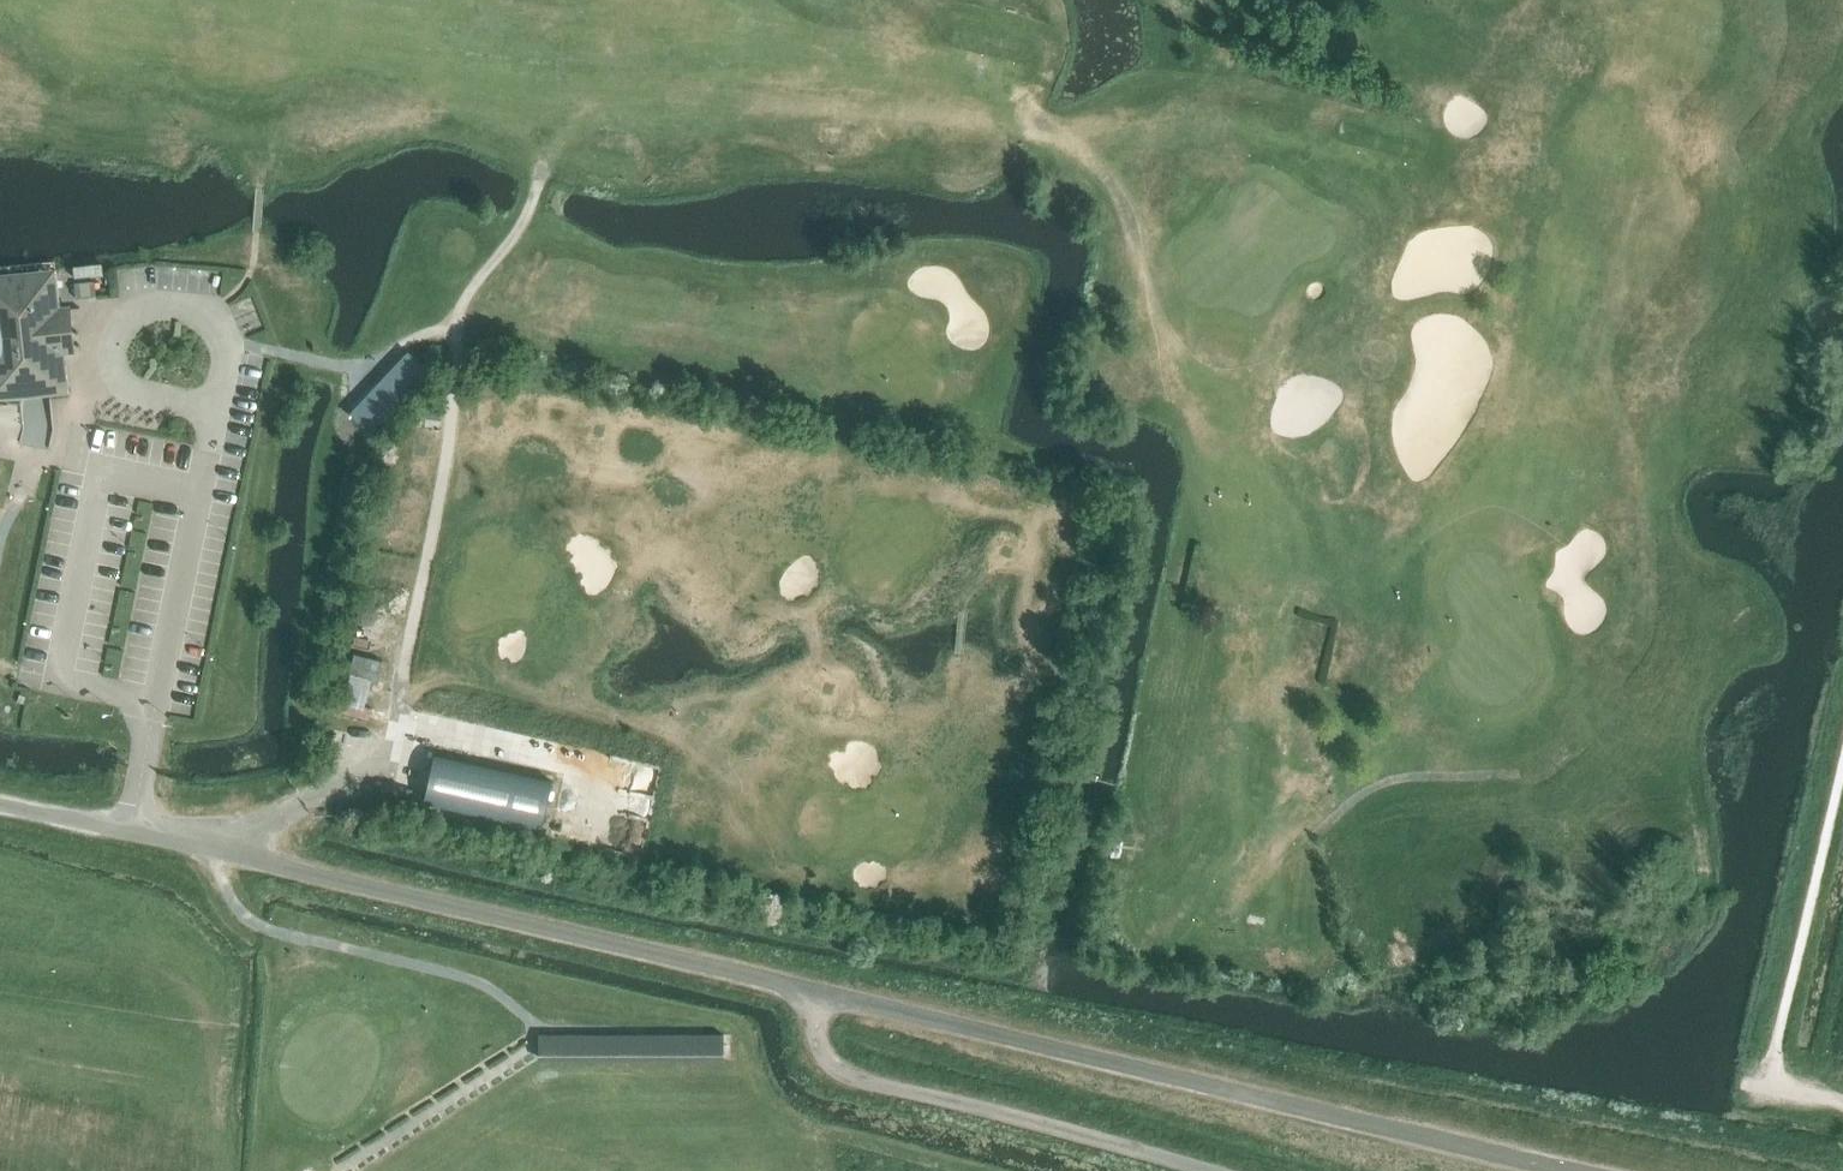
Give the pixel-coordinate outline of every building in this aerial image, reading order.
[(62,387),(58,354),(65,353),(60,308),(54,309),(50,276),(0,281),(0,394),(62,387)] [(94,281),(74,283),(75,299),(96,297),(94,281)] [(246,353),(235,409),(255,414),(267,357),(246,353)] [(429,372),(408,353),(368,395),(389,414),(429,372)] [(552,781),(433,755),(422,804),(541,830),(552,781)] [(539,1035),(539,1057),(723,1057),(723,1035),(539,1035)]
